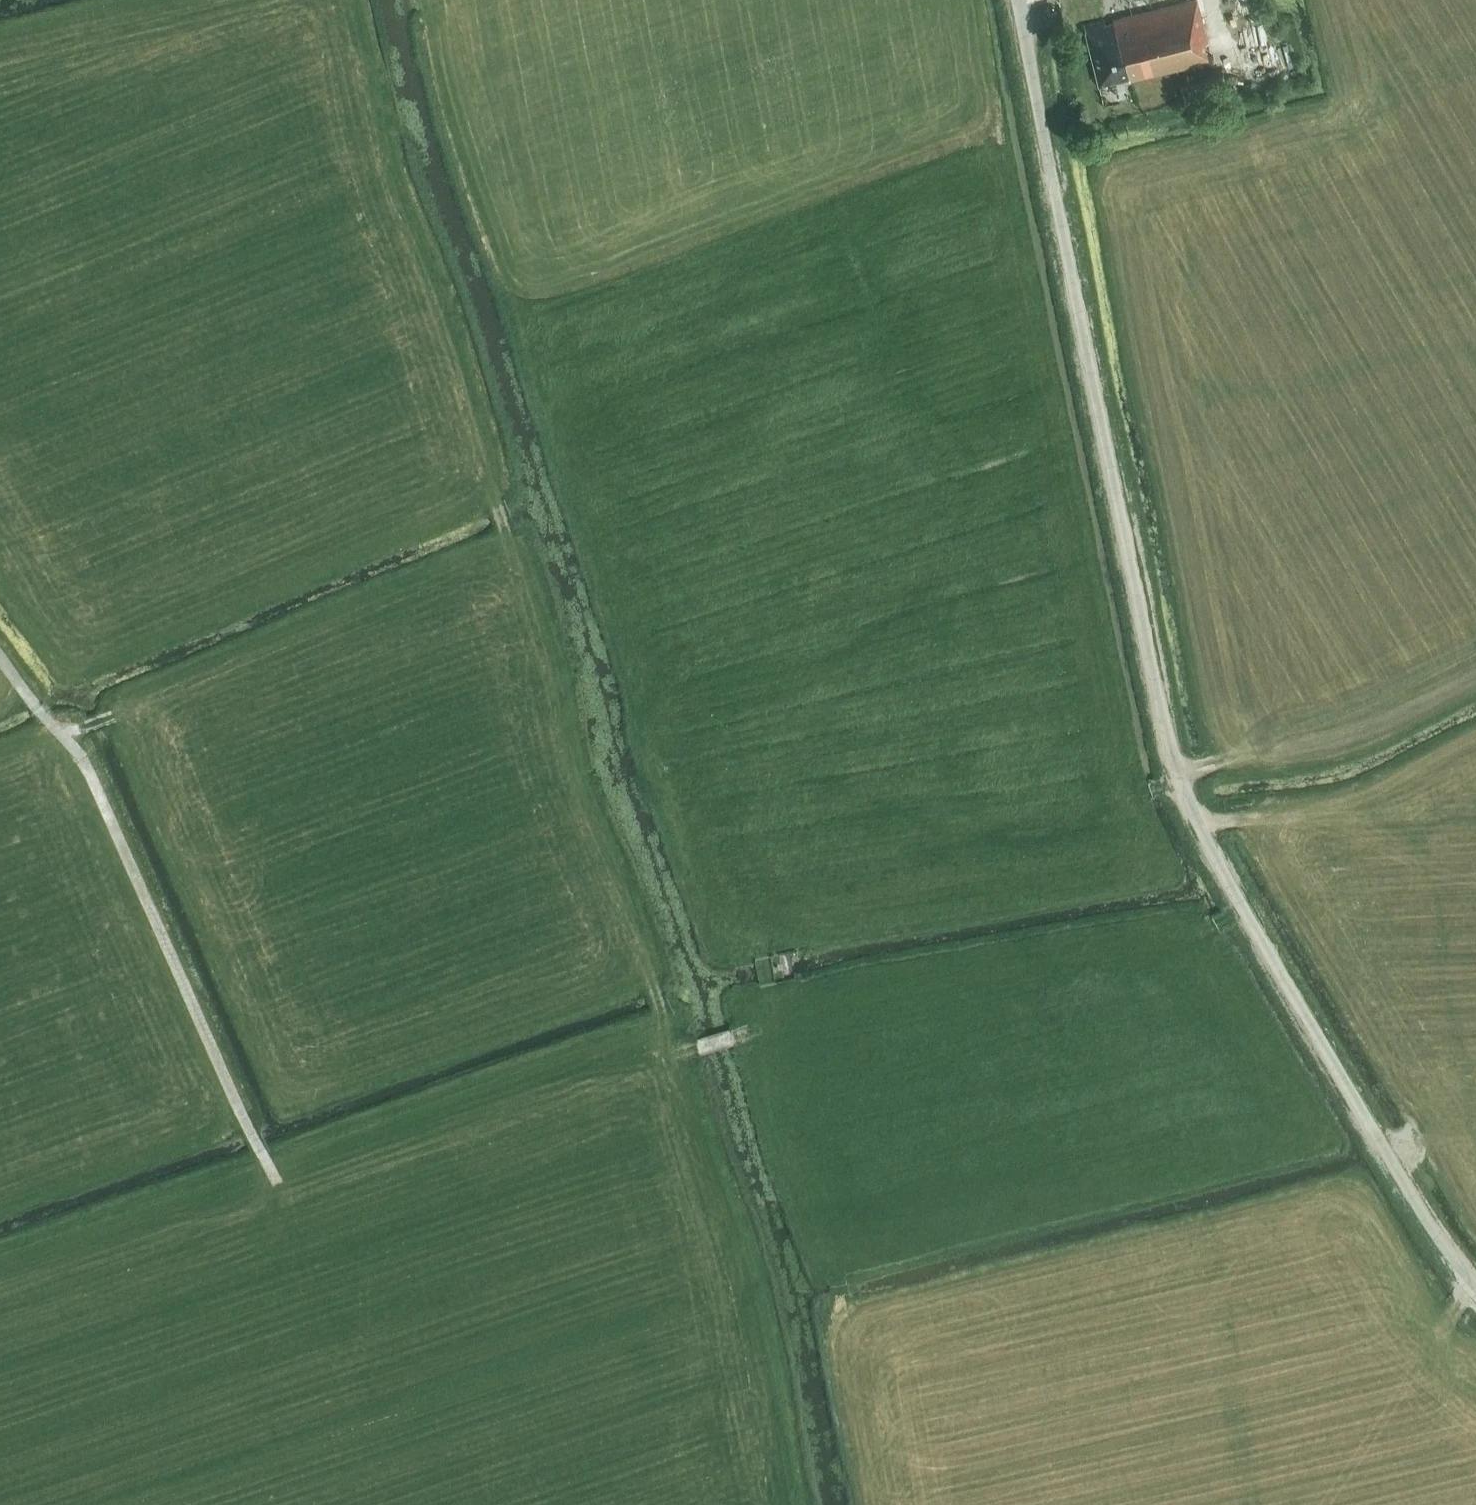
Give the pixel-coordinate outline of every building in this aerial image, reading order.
[(1197,0),(1190,0),(1112,19),(1113,23),(1105,24),(1104,21),(1084,25),(1099,84),(1129,77),(1129,79),(1208,60),(1204,42),(1207,41),(1199,9),(1203,8),(1202,3),(1198,4),(1197,0)] [(1254,3),(1223,12),(1227,31),(1259,23),(1254,3)]
